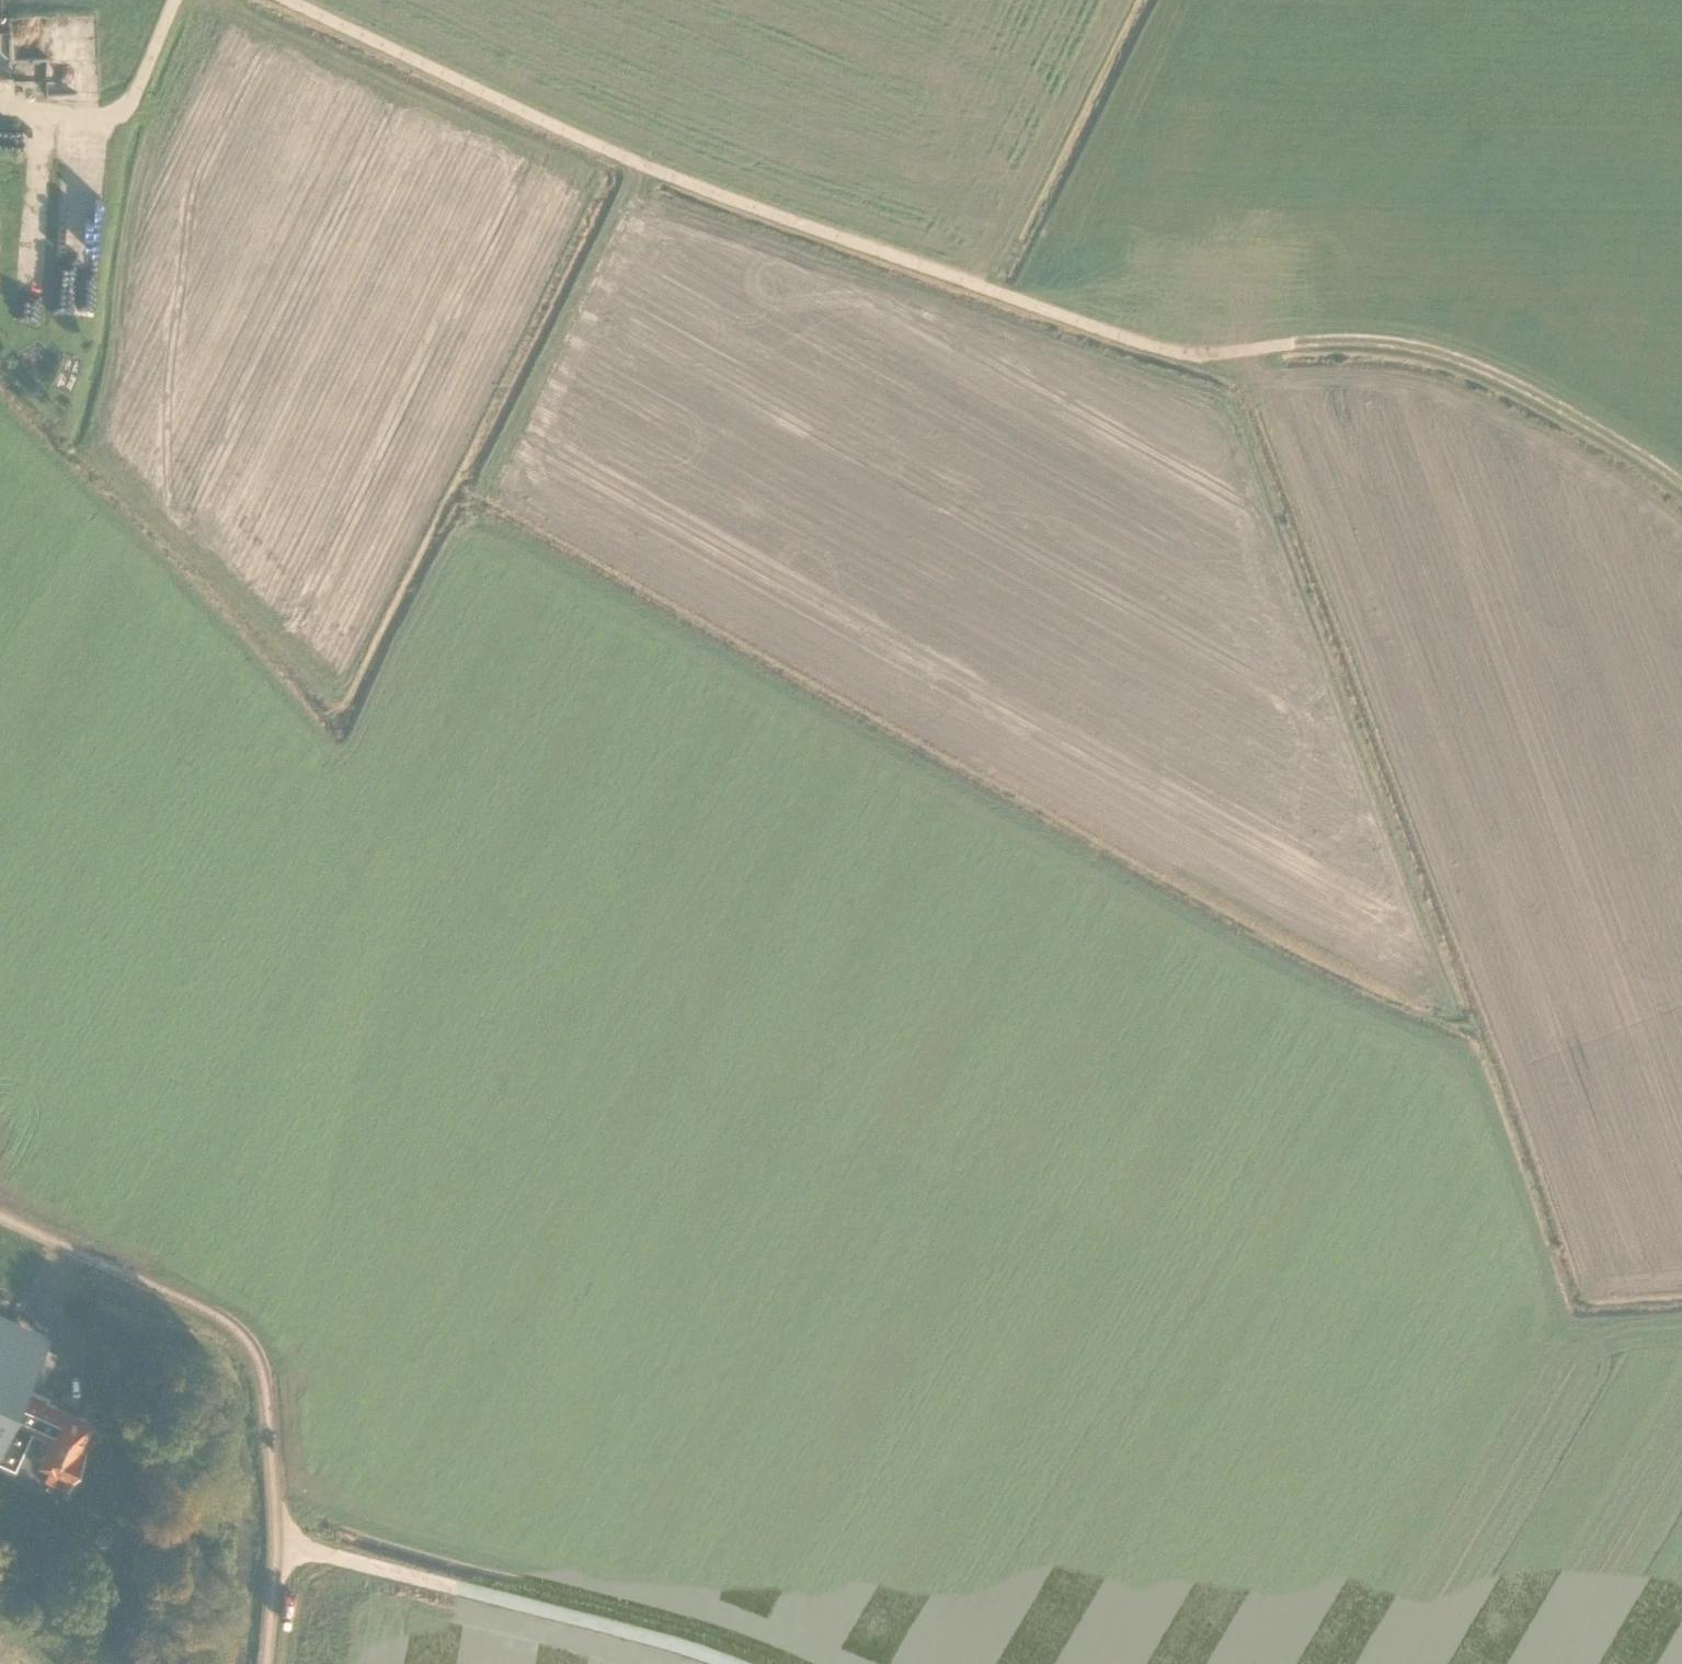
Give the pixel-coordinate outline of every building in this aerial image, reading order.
[(21,1466),(36,1432),(42,1435),(39,1441),(47,1445),(41,1458),(52,1463),(47,1475),(66,1483),(82,1447),(78,1446),(91,1418),(48,1399),(55,1383),(35,1374),(39,1364),(10,1350),(22,1322),(0,1312),(0,1456),(21,1466)]
